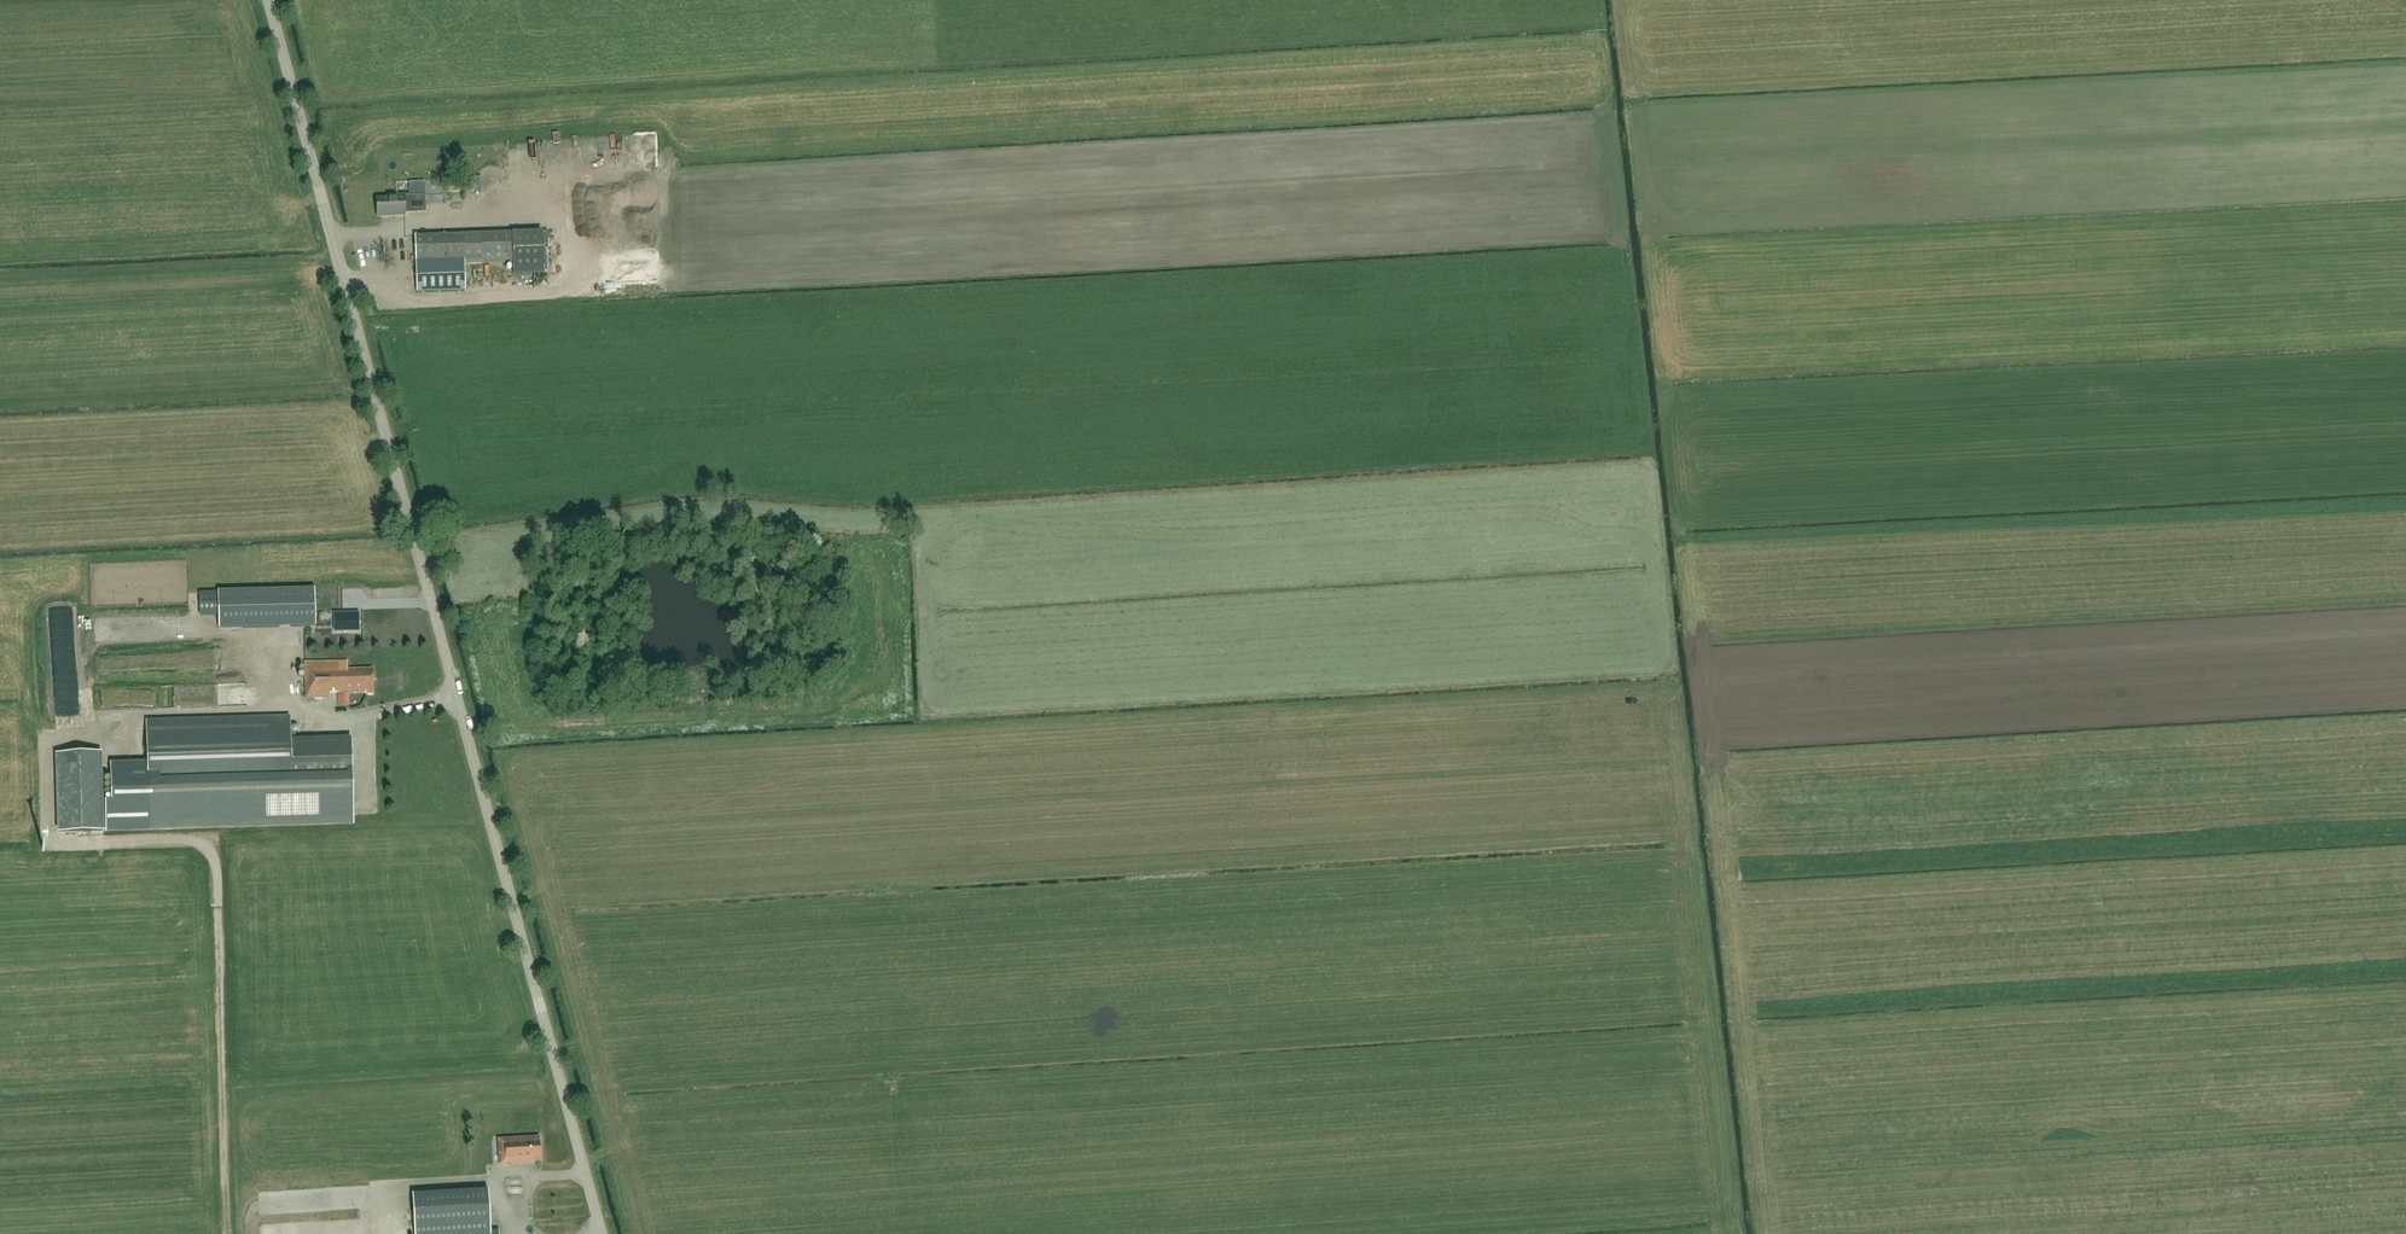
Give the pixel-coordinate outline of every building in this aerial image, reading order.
[(476,182),(443,182),(444,193),(464,192),(476,191),(476,182)] [(387,197),(377,198),(377,216),(405,215),(404,208),(416,207),(415,194),(387,195),(387,197)] [(435,236),(415,237),(417,293),(465,292),(465,260),(435,260),(435,236)] [(218,592),(219,628),(316,626),(315,589),(218,592)] [(348,670),(347,661),(305,662),(305,699),(330,698),(330,692),(338,692),(338,693),(366,693),(366,695),(373,695),(372,669),(348,670)] [(335,697),(336,707),(360,707),(360,696),(335,697)] [(112,802),(106,802),(106,829),(352,821),(350,742),(290,743),(289,717),(147,721),(148,769),(110,771),(112,802)] [(531,1161),(531,1157),(540,1157),(538,1137),(525,1138),(525,1140),(505,1141),(505,1151),(500,1151),(500,1163),(518,1162),(518,1158),(523,1158),(523,1162),(531,1161)] [(413,1194),(415,1215),(416,1233),(499,1233),(499,1230),(491,1231),(490,1215),(488,1189),(413,1194)] [(261,1198),(261,1206),(270,1205),(270,1198),(261,1198)]
